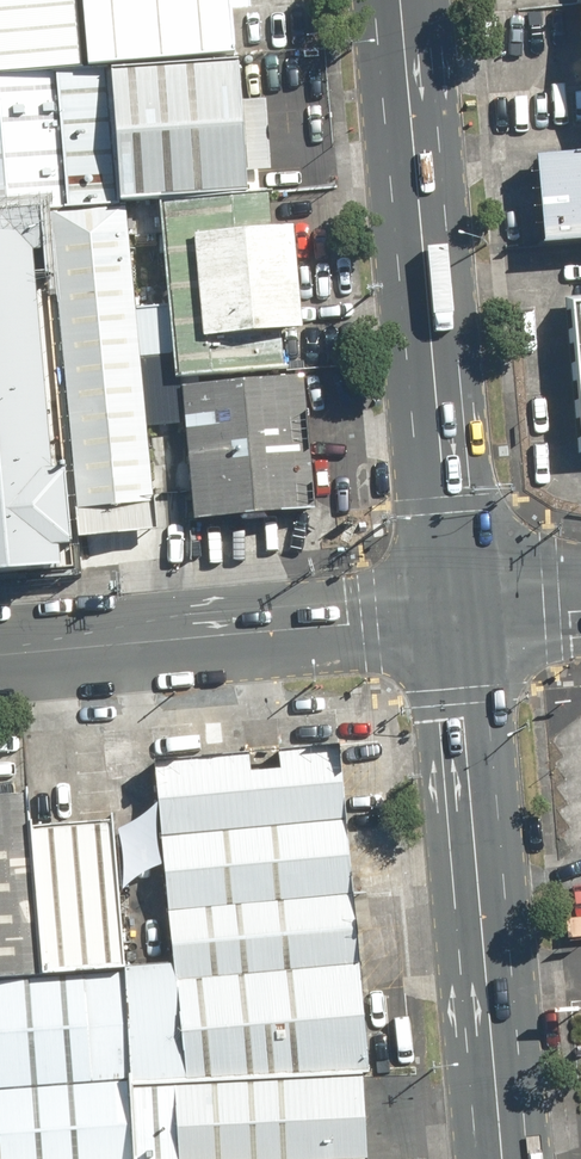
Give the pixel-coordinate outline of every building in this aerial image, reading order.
[(56,69),(82,67),(77,0),(0,0),(0,74),(56,69)] [(82,67),(106,65),(227,55),(222,0),(77,0),(82,67)] [(106,65),(120,204),(154,202),(242,194),(227,55),(106,65)] [(56,69),(67,209),(120,204),(106,65),(82,67),(56,69)] [(0,74),(0,215),(67,209),(56,69),(0,74)] [(154,202),(170,378),(177,377),(285,368),(267,192),(242,194),(154,202)] [(145,529),(120,204),(67,209),(0,215),(0,573),(18,571),(16,540),(145,529)] [(561,297),(573,454),(580,453),(580,295),(561,297)] [(297,376),(179,386),(190,520),(308,511),(297,376)] [(338,745),(151,764),(170,963),(124,966),(130,1083),(361,1071),(368,1071),(338,745)] [(42,974),(27,826),(25,793),(0,795),(0,977),(42,974)] [(27,826),(42,974),(124,966),(113,820),(27,826)] [(0,977),(0,1158),(134,1158),(130,1083),(124,966),(42,974),(0,977)] [(361,1071),(130,1083),(134,1158),(364,1158),(361,1071)]
